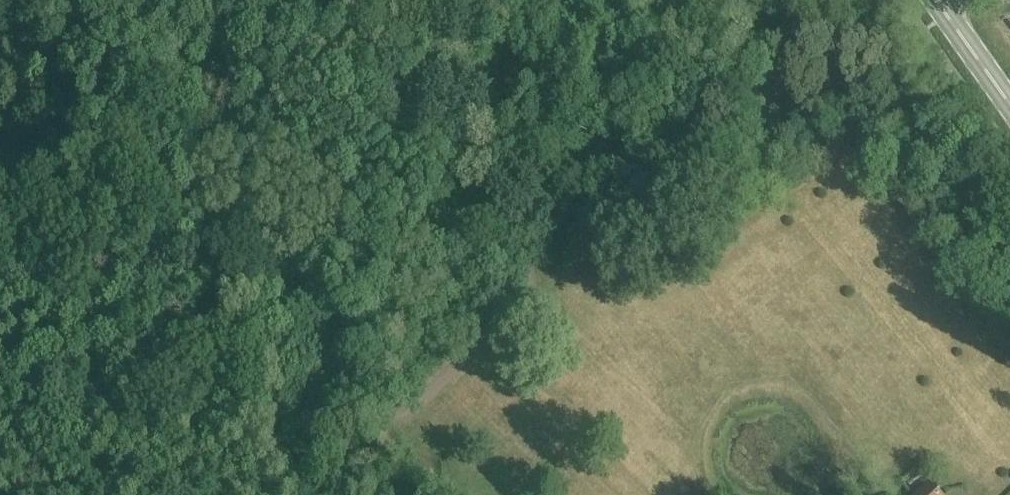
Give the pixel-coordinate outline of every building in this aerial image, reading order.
[(953,485),(940,472),(915,494),(942,494),(953,485)]
